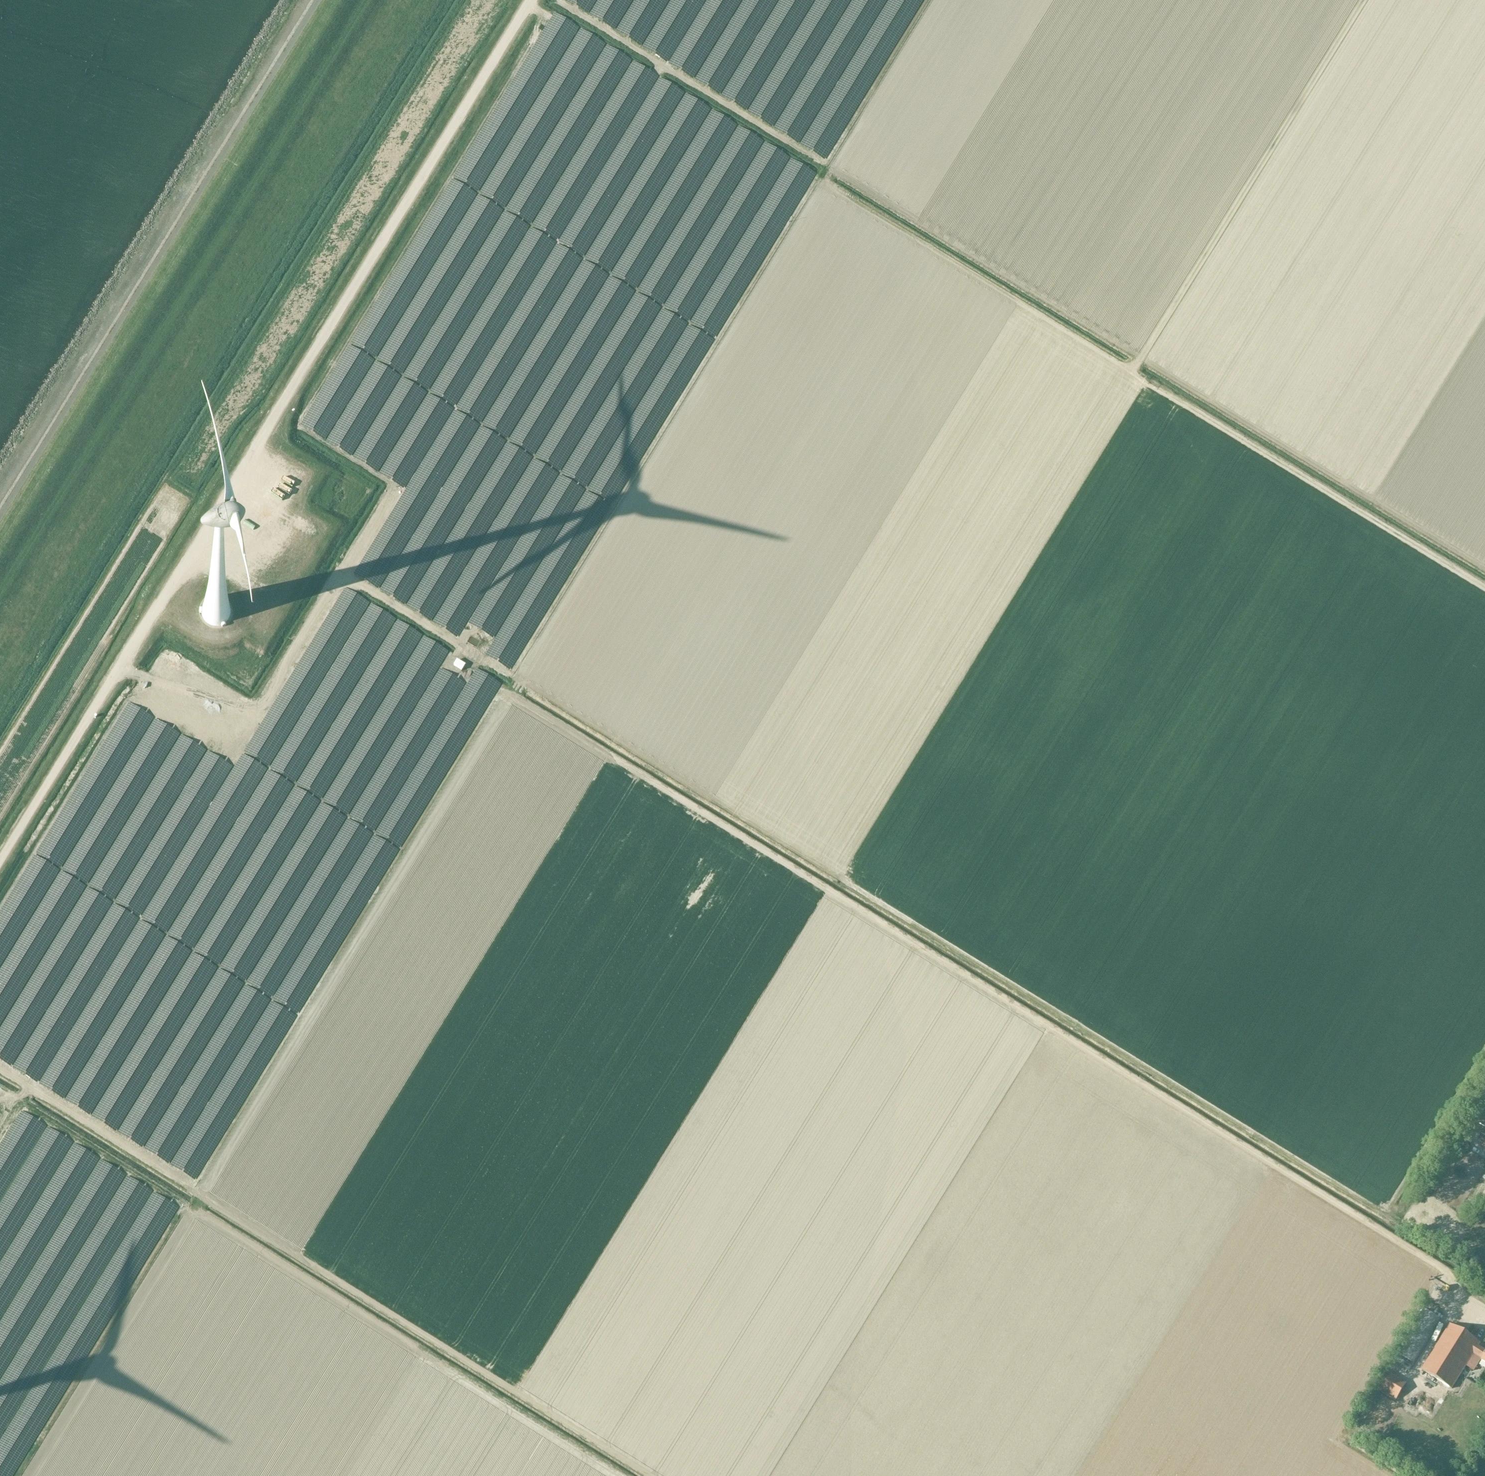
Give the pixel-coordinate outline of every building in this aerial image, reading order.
[(199,607),(198,612),(199,617),(201,621),(204,625),(208,627),(213,628),(217,628),(222,627),(226,625),(229,621),(231,617),(231,612),(231,607),(229,603),(226,600),(222,597),(217,596),(213,596),(208,597),(204,600),(201,603),(199,607)] [(1409,1374),(1436,1320),(1426,1315),(1418,1331),(1421,1332),(1402,1370),(1409,1374)] [(1478,1347),(1479,1344),(1449,1326),(1421,1371),(1451,1390),(1473,1355),(1481,1360),(1481,1361),(1484,1364),(1484,1352),(1478,1347)] [(1395,1402),(1406,1384),(1385,1371),(1373,1389),(1395,1402)]
